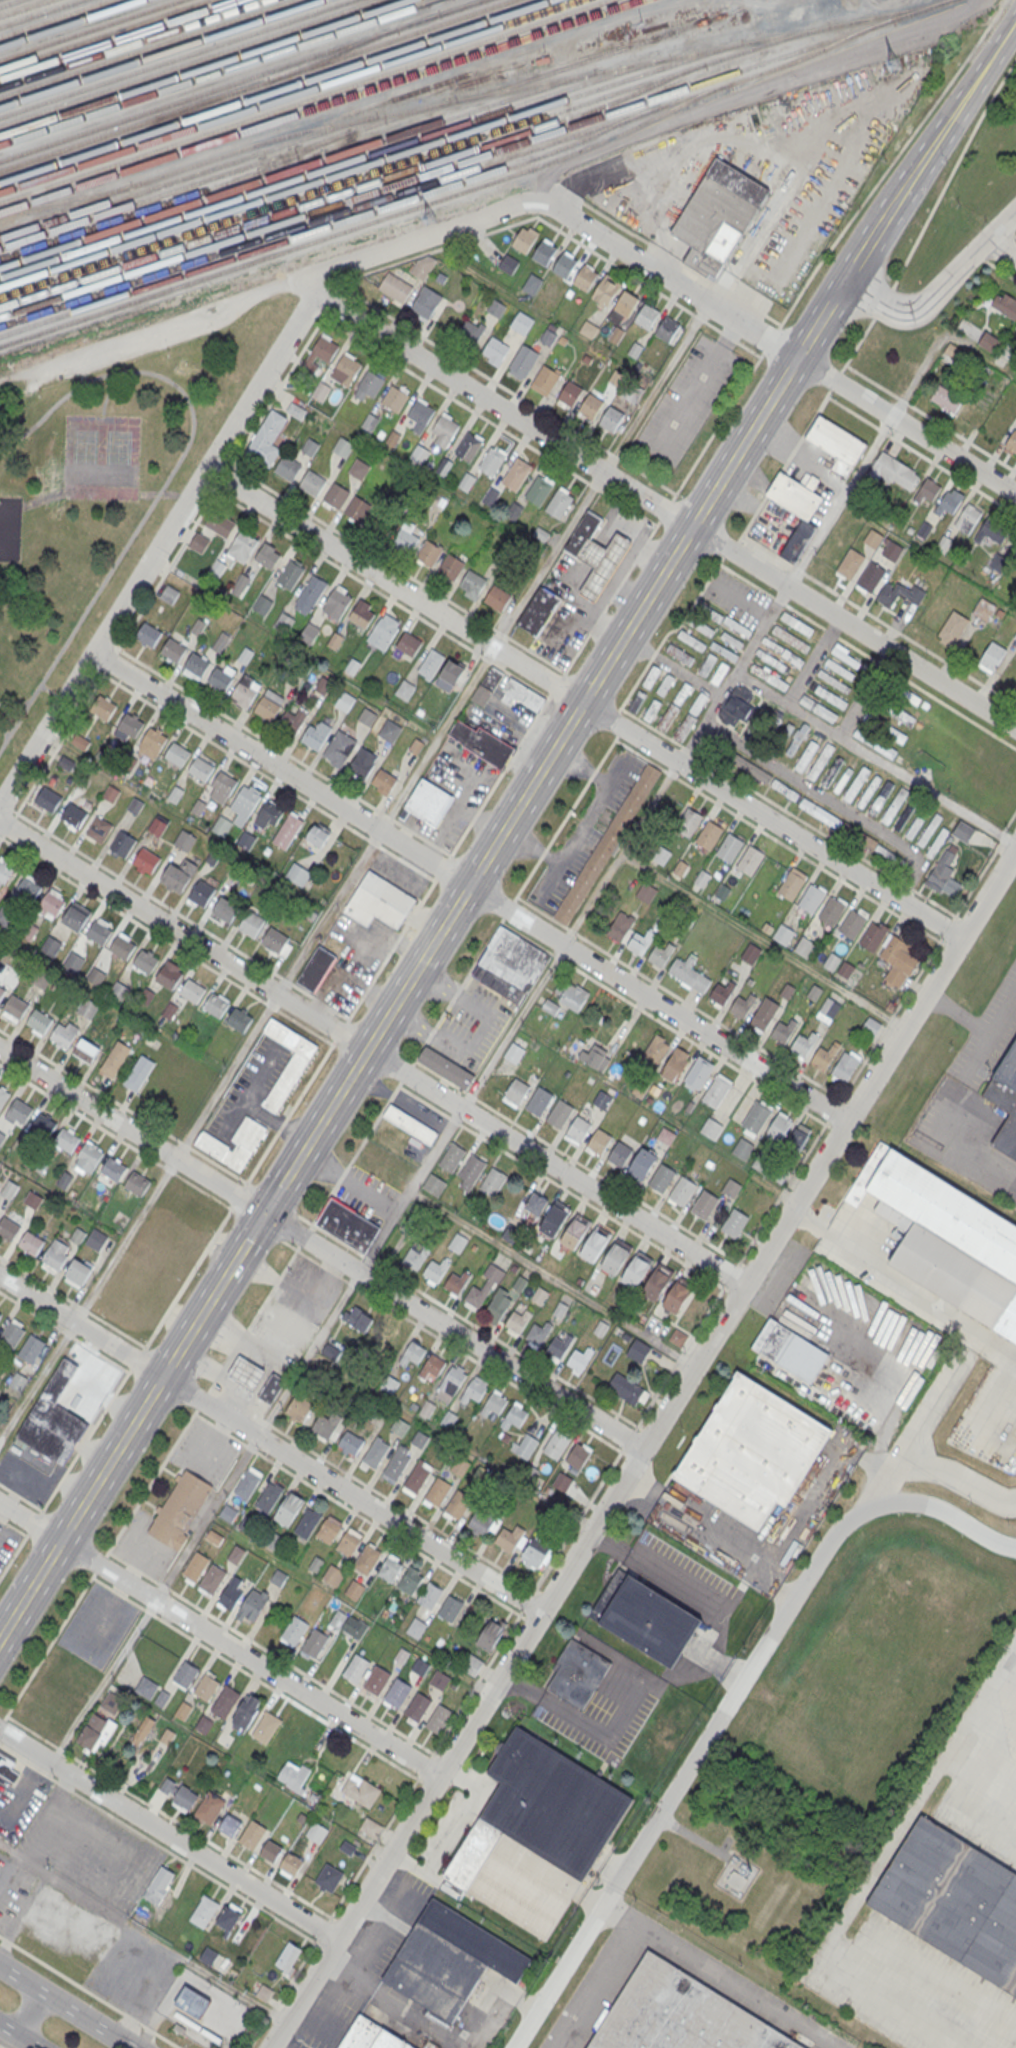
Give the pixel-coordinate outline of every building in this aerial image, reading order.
[(771,186),(719,155),(672,230),(694,244),(682,260),(713,279),(771,186)] [(526,254),(537,236),(523,227),(511,245),(526,254)] [(546,266),(557,248),(543,239),(531,257),(546,266)] [(566,278),(578,260),(563,251),(552,270),(566,278)] [(512,275),(520,262),(506,253),(498,266),(512,275)] [(587,291),(598,273),(584,264),(572,282),(587,291)] [(401,307),(413,286),(388,271),(378,288),(394,297),(391,301),(401,307)] [(533,296),(543,279),(531,272),(522,289),(533,296)] [(608,305),(621,283),(607,274),(593,296),(608,305)] [(427,323),(443,296),(424,284),(408,311),(427,323)] [(628,316),(639,298),(625,289),(613,308),(628,316)] [(1015,321),(1015,301),(999,291),(990,308),(1015,321)] [(500,317),(505,306),(492,300),(487,311),(500,317)] [(648,329),(659,310),(645,302),(634,320),(648,329)] [(524,335),(534,319),(519,310),(509,326),(524,335)] [(669,342),(681,324),(666,315),(655,333),(669,342)] [(478,347),(486,327),(466,318),(457,338),(478,347)] [(591,338),(598,327),(585,319),(579,330),(591,338)] [(993,355),(1001,342),(986,332),(978,345),(993,355)] [(328,365),(340,344),(321,333),(304,363),(313,369),(318,359),(328,365)] [(499,363),(510,346),(492,335),(481,352),(499,363)] [(525,375),(539,354),(523,344),(510,366),(525,375)] [(954,358),(958,351),(950,346),(946,354),(954,358)] [(345,354),(331,377),(349,388),(363,365),(345,354)] [(546,396),(559,374),(544,365),(531,386),(546,396)] [(368,370),(357,388),(374,398),(385,381),(368,370)] [(571,407),(582,388),(568,380),(557,398),(571,407)] [(328,388),(320,383),(312,396),(321,401),(328,388)] [(398,413),(409,395),(392,384),(381,402),(398,413)] [(929,402),(955,415),(964,398),(938,385),(929,402)] [(592,419),(603,401),(589,392),(578,410),(592,419)] [(434,409),(419,434),(412,429),(417,421),(407,416),(417,399),(434,409)] [(306,412),(292,404),(287,412),(301,420),(306,412)] [(613,432),(624,413),(610,405),(598,423),(613,432)] [(268,469),(280,450),(272,445),(288,420),(272,410),(244,454),(268,469)] [(370,431),(379,418),(370,412),(361,424),(370,431)] [(459,424),(444,448),(434,442),(438,435),(431,431),(442,414),(459,424)] [(819,414),(868,444),(846,479),(830,470),(837,457),(805,437),(819,414)] [(1013,430),(1003,447),(1015,455),(1015,431),(1013,430)] [(470,462),(483,441),(468,431),(454,453),(470,462)] [(345,458),(354,444),(342,436),(333,450),(345,458)] [(423,462),(430,451),(417,443),(410,455),(423,462)] [(493,477),(506,455),(491,446),(478,467),(493,477)] [(870,471),(910,492),(921,472),(881,451),(870,471)] [(301,464),(284,454),(275,469),(292,479),(301,464)] [(516,491),(532,466),(517,456),(501,482),(516,491)] [(362,481),(371,467),(357,458),(348,473),(362,481)] [(326,480),(308,469),(299,484),(317,495),(326,480)] [(769,497),(783,473),(824,498),(810,521),(769,497)] [(540,506),(553,484),(538,474),(524,496),(540,506)] [(941,486),(926,477),(915,497),(930,505),(941,486)] [(334,482),(323,500),(340,510),(351,493),(334,482)] [(560,518),(573,497),(558,487),(545,509),(560,518)] [(939,517),(947,509),(950,512),(964,500),(953,488),(931,508),(939,517)] [(355,495),(344,513),(361,524),(372,506),(355,495)] [(953,525),(969,535),(983,511),(968,502),(953,525)] [(227,539),(236,524),(215,510),(205,525),(227,539)] [(579,559),(604,520),(588,510),(564,549),(579,559)] [(980,540),(989,536),(993,544),(1008,538),(999,517),(974,527),(980,540)] [(781,556),(804,519),(818,528),(795,565),(781,556)] [(410,556),(420,539),(411,533),(416,526),(406,520),(391,544),(410,556)] [(258,539),(241,528),(227,551),(244,562),(258,539)] [(883,536),(871,528),(863,541),(875,549),(883,536)] [(202,554),(210,539),(197,532),(188,546),(202,554)] [(577,557),(588,538),(607,549),(617,533),(633,543),(595,603),(579,593),(595,568),(577,557)] [(904,548),(890,539),(880,554),(895,563),(904,548)] [(432,568),(444,550),(426,540),(415,558),(432,568)] [(281,554),(264,544),(255,559),(272,569),(281,554)] [(865,556),(851,547),(836,570),(851,579),(865,556)] [(455,582),(466,564),(448,553),(437,572),(455,582)] [(217,559),(226,564),(218,576),(209,570),(217,559)] [(304,569),(290,559),(276,581),(290,590),(304,569)] [(886,570),(871,560),(856,583),(871,593),(886,570)] [(476,602),(480,595),(479,595),(488,580),(470,570),(460,586),(467,591),(464,595),(476,602)] [(242,573),(251,578),(243,590),(235,584),(242,573)] [(328,583),(313,574),(296,603),(310,612),(328,583)] [(167,584),(179,591),(171,603),(160,596),(167,584)] [(883,608),(893,606),(892,598),(906,596),(903,584),(879,589),(883,608)] [(502,613),(512,596),(494,585),(484,602),(502,613)] [(517,625),(539,638),(562,599),(540,586),(517,625)] [(352,597),(338,620),(322,610),(335,587),(352,597)] [(252,609),(264,616),(273,603),(261,595),(252,609)] [(375,613),(368,609),(371,604),(361,598),(349,618),(365,628),(375,613)] [(706,605),(702,613),(720,623),(721,622),(748,637),(752,632),(706,605)] [(780,618),(808,636),(813,629),(785,611),(780,618)] [(969,620),(953,611),(936,640),(952,649),(969,620)] [(402,623),(385,612),(365,641),(383,652),(402,623)] [(686,622),(710,637),(714,630),(690,615),(686,622)] [(162,632),(144,621),(135,636),(153,647),(162,632)] [(771,632),(805,652),(810,645),(775,625),(771,632)] [(677,636),(700,652),(705,645),(682,629),(677,636)] [(423,642),(405,631),(396,647),(414,657),(423,642)] [(335,632),(343,637),(335,649),(327,644),(335,632)] [(803,662),(766,636),(762,641),(799,668),(803,662)] [(187,647),(170,637),(160,652),(178,662),(187,647)] [(711,649),(735,661),(738,654),(714,642),(711,649)] [(695,657),(670,643),(665,652),(690,665),(695,657)] [(857,669),(862,661),(835,645),(830,653),(857,669)] [(978,667),(994,673),(1002,653),(986,647),(978,667)] [(445,656),(430,679),(417,671),(432,648),(445,656)] [(754,655),(784,671),(787,665),(758,648),(754,655)] [(210,662),(193,651),(184,666),(201,677),(210,662)] [(717,656),(709,652),(698,672),(706,676),(717,656)] [(352,657),(360,663),(353,675),(344,669),(352,657)] [(464,669),(449,659),(439,674),(455,684),(464,669)] [(729,666),(721,662),(710,681),(718,685),(729,666)] [(749,670),(784,692),(789,684),(754,663),(749,670)] [(660,668),(653,664),(641,685),(649,689),(660,668)] [(233,677),(216,666),(206,681),(224,692),(233,677)] [(473,701),(486,707),(502,672),(489,666),(473,701)] [(817,677),(848,693),(851,686),(820,671),(817,677)] [(675,676),(666,672),(656,693),(664,697),(675,676)] [(404,678),(415,686),(406,700),(395,693),(404,678)] [(256,691),(239,681),(230,696),(247,707),(256,691)] [(693,687),(686,682),(656,725),(664,731),(693,687)] [(809,690),(843,709),(847,702),(813,682),(809,690)] [(759,697),(738,683),(716,716),(734,729),(740,719),(743,720),(759,697)] [(635,713),(646,693),(639,689),(628,709),(635,713)] [(344,690),(355,697),(346,712),(334,705),(344,690)] [(680,741),(710,697),(702,692),(673,736),(680,741)] [(107,720),(116,705),(99,694),(90,709),(107,720)] [(281,705),(263,695),(254,710),(272,720),(281,705)] [(838,714),(803,695),(798,703),(833,723),(838,714)] [(643,718),(651,722),(660,701),(653,698),(643,718)] [(308,713),(299,708),(295,714),(286,709),(277,724),(294,735),(308,713)] [(375,716),(365,709),(358,720),(368,727),(375,716)] [(135,738),(144,723),(127,712),(113,734),(123,741),(128,733),(135,738)] [(903,743),(907,735),(867,714),(862,722),(903,743)] [(402,729),(387,719),(377,734),(392,744),(402,729)] [(458,719),(449,734),(462,743),(461,745),(501,770),(515,748),(480,726),(476,731),(458,719)] [(332,727),(316,751),(300,740),(310,724),(316,728),(321,720),(332,727)] [(791,757),(810,728),(803,723),(784,752),(791,757)] [(760,743),(760,726),(749,726),(749,743),(760,743)] [(154,759),(168,737),(151,727),(137,748),(154,759)] [(357,740),(338,729),(323,754),(332,759),(330,763),(340,769),(357,740)] [(897,750),(857,730),(853,738),(893,758),(897,750)] [(793,769),(802,774),(817,744),(809,739),(793,769)] [(181,766),(191,752),(174,741),(164,755),(181,766)] [(813,780),(835,747),(827,742),(806,776),(813,780)] [(378,759),(362,748),(348,770),(364,780),(378,759)] [(821,784),(830,788),(842,758),(833,754),(821,784)] [(205,781),(214,766),(197,756),(188,770),(205,781)] [(662,771),(648,762),(553,916),(567,924),(662,771)] [(766,773),(753,765),(747,774),(760,782),(766,773)] [(843,798),(850,802),(870,770),(863,765),(843,798)] [(387,794),(397,779),(380,768),(371,783),(387,794)] [(832,789),(838,793),(851,771),(846,768),(832,789)] [(228,796),(238,781),(221,770),(211,785),(228,796)] [(882,778),(876,773),(855,803),(861,807),(882,778)] [(423,777),(398,816),(404,820),(410,810),(435,825),(453,796),(423,777)] [(893,783),(885,779),(867,812),(876,816),(893,783)] [(241,827),(262,795),(244,783),(229,806),(238,812),(233,821),(241,827)] [(109,784),(120,791),(113,803),(101,796),(109,784)] [(53,812),(63,796),(44,785),(34,801),(53,812)] [(908,790),(900,785),(880,820),(888,825),(908,790)] [(134,796),(144,803),(137,814),(126,808),(134,796)] [(275,824),(285,810),(268,799),(254,821),(264,827),(269,820),(275,824)] [(917,804),(910,800),(892,827),(899,832),(917,804)] [(79,828),(89,812),(70,801),(60,817),(79,828)] [(837,816),(811,801),(807,807),(833,823),(837,816)] [(703,817),(690,807),(675,828),(689,838),(703,817)] [(904,836),(912,840),(925,814),(917,810),(904,836)] [(922,848),(942,816),(935,812),(915,843),(922,848)] [(285,850),(303,821),(290,813),(272,841),(285,850)] [(102,842),(113,825),(97,815),(86,833),(102,842)] [(156,816),(167,824),(159,836),(148,828),(156,816)] [(709,819),(724,829),(710,850),(696,841),(709,819)] [(968,842),(975,830),(960,822),(953,834),(968,842)] [(315,824),(329,832),(320,846),(306,838),(315,824)] [(950,831),(943,827),(925,852),(931,857),(950,831)] [(183,829),(197,837),(188,851),(174,843),(183,829)] [(125,857),(136,839),(120,830),(109,848),(125,857)] [(245,830),(256,837),(249,849),(237,842),(245,830)] [(729,832),(744,842),(730,863),(715,853),(729,832)] [(750,844),(765,854),(751,875),(737,865),(750,844)] [(873,851),(892,863),(896,855),(877,844),(873,851)] [(662,846),(670,852),(662,865),(653,859),(662,846)] [(150,872),(159,857),(142,847),(133,861),(150,872)] [(961,857),(946,847),(924,884),(939,893),(961,857)] [(180,893),(198,866),(185,857),(179,867),(172,863),(160,880),(180,893)] [(680,859),(689,864),(680,878),(671,872),(680,859)] [(15,866),(0,860),(0,898),(1,898),(15,866)] [(294,861),(311,872),(302,886),(285,875),(294,861)] [(416,899),(369,868),(342,911),(367,926),(374,914),(394,927),(397,928),(416,899)] [(702,869),(711,874),(702,888),(693,882),(702,869)] [(790,870),(805,879),(791,900),(777,891),(790,870)] [(32,901),(41,887),(24,876),(15,891),(32,901)] [(204,906),(215,888),(199,879),(188,897),(204,906)] [(644,881),(657,889),(648,903),(635,894),(644,881)] [(722,883),(731,888),(722,902),(714,896),(722,883)] [(812,883),(826,893),(813,914),(798,904),(812,883)] [(55,916),(64,901),(48,890),(38,905),(55,916)] [(230,923),(240,907),(222,895),(212,911),(230,923)] [(832,896),(847,905),(833,927),(818,917),(832,896)] [(78,931),(88,917),(71,906),(61,920),(78,931)] [(254,937),(264,919),(249,909),(238,927),(254,937)] [(852,909),(867,918),(854,939),(839,930),(852,909)] [(620,942),(634,919),(620,910),(606,933),(620,942)] [(102,945),(112,930),(95,920),(86,934),(102,945)] [(873,922),(878,925),(880,922),(890,928),(874,952),(860,943),(873,922)] [(781,923),(795,932),(786,946),(772,937),(781,923)] [(279,954),(289,938),(271,926),(260,942),(279,954)] [(472,976),(479,964),(478,964),(501,926),(551,957),(528,995),(526,994),(518,1006),(480,983),(480,981),(472,976)] [(641,955),(655,933),(648,929),(644,936),(636,931),(626,946),(641,955)] [(893,934),(899,937),(901,933),(916,942),(909,952),(921,959),(910,975),(907,974),(899,987),(885,978),(894,963),(880,955),(893,934)] [(126,959),(135,944),(118,934),(109,948),(126,959)] [(802,935),(816,944),(807,958),(793,949),(802,935)] [(50,936),(61,943),(54,955),(42,948),(50,936)] [(662,968),(675,946),(669,942),(664,949),(656,944),(647,959),(662,968)] [(749,942),(758,948),(750,962),(741,956),(749,942)] [(296,981),(314,991),(336,956),(318,945),(296,981)] [(150,974),(159,959),(142,948),(133,963),(150,974)] [(72,951),(84,958),(76,970),(65,963),(72,951)] [(832,952),(840,957),(832,971),(823,965),(832,952)] [(703,993),(712,979),(691,967),(696,959),(689,955),(685,962),(677,957),(668,971),(703,993)] [(844,959),(856,967),(848,979),(836,971),(844,959)] [(173,989),(182,974),(166,963),(156,978),(173,989)] [(93,966),(105,973),(97,985),(86,978),(93,966)] [(551,997),(577,1013),(589,993),(563,977),(551,997)] [(196,1003),(206,988),(189,978),(179,992),(196,1003)] [(723,1006),(737,984),(730,980),(726,987),(718,982),(709,997),(723,1006)] [(117,981),(128,988),(121,1000),(109,993),(117,981)] [(787,982),(796,987),(787,1001),(778,995),(787,982)] [(814,982),(823,988),(814,1001),(805,995),(814,982)] [(220,1017),(229,1003),(212,992),(203,1007),(220,1017)] [(743,1018),(757,996),(750,992),(746,999),(738,994),(728,1009),(743,1018)] [(19,1019),(29,1004),(12,994),(2,1008),(19,1019)] [(827,995),(841,1004),(832,1019),(818,1010),(827,995)] [(85,996),(99,1005),(91,1019),(77,1010),(85,996)] [(765,996),(780,1005),(764,1031),(749,1022),(765,996)] [(243,1032),(253,1018),(236,1007),(226,1022),(243,1032)] [(43,1034),(53,1019),(36,1008),(26,1023),(43,1034)] [(868,1015),(882,1024),(873,1037),(860,1028),(868,1015)] [(271,1016),(263,1031),(296,1051),(262,1104),(275,1113),(317,1046),(271,1016)] [(785,1044),(798,1022),(792,1018),(787,1025),(779,1020),(770,1035),(785,1044)] [(66,1049),(80,1029),(69,1021),(65,1027),(59,1023),(49,1038),(66,1049)] [(805,1056),(819,1034),(812,1030),(808,1037),(800,1032),(790,1047),(805,1056)] [(672,1044),(656,1034),(639,1060),(655,1070),(672,1044)] [(90,1063),(99,1048),(82,1037),(73,1052),(90,1063)] [(131,1048),(117,1040),(102,1069),(116,1076),(131,1048)] [(983,1094),(1012,1112),(993,1143),(1015,1157),(1015,1041),(983,1094)] [(516,1065),(525,1050),(515,1043),(505,1058),(516,1065)] [(602,1073),(577,1058),(583,1049),(588,1053),(594,1043),(607,1051),(605,1056),(610,1059),(602,1073)] [(825,1069),(839,1047),(832,1043),(828,1050),(820,1045),(811,1060),(825,1069)] [(426,1045),(417,1059),(466,1089),(474,1075),(427,1046),(426,1045)] [(676,1045),(689,1054),(686,1058),(688,1059),(675,1080),(660,1071),(676,1045)] [(848,1053),(851,1049),(862,1055),(846,1082),(831,1073),(844,1051),(848,1053)] [(155,1063),(141,1055),(123,1085),(137,1093),(155,1063)] [(700,1055),(714,1064),(701,1085),(686,1076),(700,1055)] [(716,1075),(730,1084),(717,1106),(702,1096),(716,1075)] [(515,1077),(530,1086),(516,1107),(502,1098),(515,1077)] [(539,1086),(553,1095),(540,1116),(525,1107),(539,1086)] [(10,1094),(0,1088),(0,1112),(10,1094)] [(600,1089),(612,1097),(604,1110),(592,1102),(600,1089)] [(559,1098),(574,1107),(560,1128),(546,1119),(559,1098)] [(25,1124),(34,1110),(18,1099),(8,1114),(25,1124)] [(757,1101),(772,1110),(757,1133),(742,1124),(757,1101)] [(383,1115),(430,1144),(438,1132),(391,1103),(383,1115)] [(793,1121),(779,1112),(765,1134),(780,1143),(793,1121)] [(48,1140),(58,1125),(41,1114),(31,1129),(48,1140)] [(194,1143),(240,1171),(267,1128),(246,1115),(231,1139),(238,1143),(233,1151),(228,1148),(230,1146),(203,1129),(194,1143)] [(577,1115),(592,1124),(578,1145),(564,1136),(577,1115)] [(708,1116),(723,1125),(714,1140),(699,1131),(708,1116)] [(812,1131),(799,1123),(786,1144),(799,1152),(812,1131)] [(664,1126),(676,1133),(668,1146),(656,1139),(664,1126)] [(598,1127),(612,1136),(599,1157),(584,1148),(598,1127)] [(71,1154),(80,1139),(64,1128),(54,1143),(71,1154)] [(740,1136),(755,1145),(746,1160),(731,1151),(740,1136)] [(618,1140),(633,1149),(619,1170),(605,1161),(618,1140)] [(845,1198),(858,1206),(868,1189),(883,1199),(876,1210),(910,1231),(891,1263),(1015,1341),(1015,1224),(882,1140),(845,1198)] [(453,1171),(466,1150),(452,1141),(438,1162),(453,1171)] [(91,1174),(104,1154),(87,1143),(78,1158),(79,1159),(76,1165),(91,1174)] [(642,1146),(657,1155),(641,1182),(626,1172),(642,1146)] [(486,1162),(469,1191),(460,1185),(464,1179),(458,1175),(472,1154),(486,1162)] [(118,1183),(128,1168),(111,1157),(102,1172),(118,1183)] [(661,1162),(676,1171),(662,1192),(647,1183),(661,1162)] [(494,1196),(507,1175),(493,1166),(479,1187),(494,1196)] [(143,1198),(152,1183),(135,1172),(126,1187),(143,1198)] [(431,1173),(447,1183),(438,1197),(422,1186),(431,1173)] [(681,1175),(696,1184),(683,1205),(668,1196),(681,1175)] [(730,1177),(742,1185),(734,1198),(721,1190),(730,1177)] [(17,1186),(9,1182),(2,1195),(10,1199),(17,1186)] [(704,1189),(719,1198),(705,1219),(691,1210),(704,1189)] [(548,1200),(539,1216),(525,1207),(534,1192),(548,1200)] [(331,1197),(379,1227),(363,1253),(316,1224),(331,1197)] [(572,1208),(554,1239),(540,1230),(558,1200),(572,1208)] [(734,1207),(748,1217),(735,1238),(720,1229),(734,1207)] [(592,1220),(573,1251),(559,1243),(578,1212),(592,1220)] [(21,1226),(4,1216),(0,1222),(0,1233),(12,1241),(21,1226)] [(612,1232),(593,1262),(580,1254),(598,1224),(612,1232)] [(84,1243),(98,1253),(108,1238),(94,1228),(84,1243)] [(35,1255),(44,1241),(27,1230),(18,1245),(35,1255)] [(457,1232),(467,1239),(458,1252),(448,1245),(457,1232)] [(633,1246),(615,1276),(601,1268),(620,1238),(633,1246)] [(59,1270),(68,1255),(51,1244),(42,1259),(59,1270)] [(430,1249),(417,1270),(402,1261),(412,1247),(419,1251),(423,1245),(430,1249)] [(654,1259),(635,1289),(621,1281),(640,1250),(654,1259)] [(450,1261),(437,1283),(423,1274),(432,1259),(440,1264),(444,1257),(450,1261)] [(82,1284),(92,1270),(75,1259),(65,1274),(82,1284)] [(673,1271),(655,1302),(641,1293),(660,1263),(673,1271)] [(471,1274),(458,1295),(443,1286),(453,1272),(460,1277),(464,1270),(471,1274)] [(519,1273),(528,1279),(519,1293),(510,1287),(519,1273)] [(695,1284),(677,1315),(663,1306),(681,1276),(695,1284)] [(491,1287),(478,1308),(464,1299),(473,1284),(480,1289),(485,1283),(491,1287)] [(276,1286),(249,1330),(256,1336),(262,1326),(303,1352),(319,1324),(279,1300),(279,1299),(284,1290),(276,1286)] [(511,1299),(506,1296),(509,1292),(499,1286),(484,1311),(499,1320),(511,1299)] [(539,1286),(548,1292),(539,1305),(530,1299),(539,1286)] [(560,1299),(569,1305),(560,1319),(552,1313),(560,1299)] [(341,1318),(365,1335),(375,1319),(351,1303),(341,1318)] [(532,1312),(519,1334),(505,1325),(514,1310),(522,1315),(526,1308),(532,1312)] [(772,1317),(754,1346),(838,1399),(846,1386),(850,1388),(860,1372),(772,1317)] [(601,1318),(610,1324),(601,1337),(592,1331),(601,1318)] [(27,1329),(11,1319),(0,1337),(0,1345),(12,1352),(27,1329)] [(553,1324),(539,1346),(525,1337),(534,1322),(542,1327),(546,1320),(553,1324)] [(676,1327),(688,1335),(681,1346),(669,1339),(676,1327)] [(17,1355),(35,1366),(48,1344),(30,1333),(17,1355)] [(574,1337),(561,1359),(546,1350),(556,1335),(563,1340),(567,1333),(574,1337)] [(320,1353),(334,1362),(345,1346),(331,1336),(320,1353)] [(636,1338),(650,1346),(641,1362),(626,1353),(636,1338)] [(620,1348),(613,1344),(605,1359),(612,1363),(620,1348)] [(594,1351),(581,1372),(567,1363),(576,1348),(583,1353),(587,1347),(594,1351)] [(434,1384),(445,1361),(430,1354),(420,1377),(434,1384)] [(267,1372),(241,1356),(228,1377),(254,1392),(267,1372)] [(15,1435),(64,1357),(79,1366),(56,1403),(90,1424),(64,1466),(15,1435)] [(466,1375),(452,1366),(439,1386),(454,1395),(466,1375)] [(739,1370),(736,1375),(737,1377),(720,1403),(719,1403),(716,1408),(717,1409),(700,1436),(698,1435),(695,1440),(697,1442),(679,1471),(677,1470),(674,1476),(759,1530),(777,1500),(786,1505),(833,1429),(739,1370)] [(649,1392),(615,1371),(605,1388),(639,1408),(649,1392)] [(258,1398),(273,1372),(287,1381),(272,1406),(258,1398)] [(474,1375),(459,1400),(466,1404),(471,1396),(478,1401),(487,1386),(481,1382),(482,1380),(474,1375)] [(383,1389),(391,1393),(396,1382),(387,1378),(383,1389)] [(494,1387),(478,1412),(486,1417),(491,1409),(498,1414),(507,1399),(500,1395),(502,1392),(494,1387)] [(305,1424),(312,1401),(293,1396),(286,1419),(305,1424)] [(515,1400),(499,1425),(507,1430),(512,1422),(519,1427),(528,1412),(521,1408),(523,1405),(515,1400)] [(339,1423),(321,1412),(309,1432),(327,1442),(339,1423)] [(398,1416),(410,1424),(402,1437),(390,1429),(398,1416)] [(418,1428),(430,1436),(422,1449),(410,1441),(418,1428)] [(557,1460),(571,1438),(556,1429),(543,1450),(557,1460)] [(336,1447),(355,1458),(365,1442),(346,1431),(336,1447)] [(512,1450),(524,1461),(538,1443),(526,1433),(512,1450)] [(390,1445),(376,1436),(361,1459),(375,1468),(390,1445)] [(579,1470),(593,1449),(578,1439),(565,1461),(579,1470)] [(410,1457),(396,1449),(382,1471),(396,1480),(410,1457)] [(458,1456),(470,1464),(462,1477),(450,1469),(458,1456)] [(431,1471),(417,1462),(403,1485),(417,1493),(431,1471)] [(262,1477),(248,1468),(233,1491),(247,1499),(262,1477)] [(186,1469),(214,1486),(185,1533),(189,1536),(179,1551),(178,1551),(147,1532),(159,1512),(155,1510),(158,1504),(163,1507),(179,1481),(174,1479),(178,1473),(182,1475),(186,1469)] [(565,1492),(573,1480),(561,1472),(553,1484),(565,1492)] [(452,1484),(438,1475),(424,1498),(438,1507),(452,1484)] [(283,1490),(269,1481),(255,1504),(269,1513),(283,1490)] [(472,1498),(458,1489),(445,1509),(459,1518),(472,1498)] [(304,1500),(290,1491),(273,1517),(287,1526),(304,1500)] [(219,1515),(230,1522),(237,1513),(226,1505),(219,1515)] [(322,1516),(308,1507),(294,1529),(308,1538),(322,1516)] [(485,1539),(497,1519),(479,1508),(467,1527),(485,1539)] [(315,1535),(326,1517),(340,1526),(329,1544),(315,1535)] [(525,1530),(511,1552),(494,1542),(504,1526),(512,1532),(517,1524),(525,1530)] [(336,1547),(347,1530),(361,1539),(350,1556),(336,1547)] [(518,1558),(535,1573),(553,1552),(536,1537),(518,1558)] [(381,1552),(367,1543),(353,1565),(367,1574),(381,1552)] [(236,1544),(245,1550),(236,1565),(227,1559),(236,1544)] [(210,1559),(196,1550),(182,1573),(196,1582),(210,1559)] [(315,1555),(324,1560),(316,1573),(307,1567),(315,1555)] [(402,1564),(388,1555),(376,1574),(390,1583),(402,1564)] [(227,1571),(213,1563),(199,1585),(213,1594),(227,1571)] [(331,1563),(345,1572),(336,1586),(322,1577),(331,1563)] [(423,1576),(419,1574),(421,1570),(410,1564),(397,1587),(412,1596),(423,1576)] [(588,1615),(666,1665),(671,1668),(702,1619),(621,1568),(619,1566),(588,1615)] [(276,1567),(288,1575),(280,1588),(268,1580),(276,1567)] [(243,1591),(237,1588),(242,1580),(233,1574),(217,1601),(231,1610),(243,1591)] [(353,1579),(365,1587),(357,1600),(345,1592),(353,1579)] [(444,1588),(430,1579),(417,1600),(431,1608),(444,1588)] [(268,1597),(254,1588),(239,1611),(253,1620),(268,1597)] [(464,1602),(450,1593),(437,1613),(451,1622),(464,1602)] [(330,1624),(360,1639),(367,1624),(337,1609),(330,1624)] [(308,1623),(294,1614),(280,1635),(294,1644),(308,1623)] [(415,1616),(427,1624),(418,1638),(406,1631),(415,1616)] [(475,1645),(489,1654),(506,1628),(491,1619),(475,1645)] [(328,1637),(314,1628),(301,1649),(315,1658),(328,1637)] [(571,1637),(573,1638),(612,1662),(582,1710),(546,1688),(545,1687),(556,1671),(551,1668),(571,1637)] [(400,1646),(409,1652),(402,1664),(393,1659),(400,1646)] [(471,1653),(484,1661),(474,1676),(462,1668),(471,1653)] [(354,1685),(371,1667),(360,1655),(343,1674),(354,1685)] [(418,1656),(430,1663),(422,1677),(410,1669),(418,1656)] [(200,1667),(186,1658),(173,1679),(187,1688),(200,1667)] [(391,1673),(377,1664),(363,1686),(377,1695),(391,1673)] [(437,1668),(451,1677),(443,1690),(429,1682),(437,1668)] [(220,1680),(206,1671),(193,1692),(207,1701),(220,1680)] [(150,1699),(158,1686),(144,1677),(135,1690),(150,1699)] [(411,1686),(397,1677),(384,1698),(398,1707),(411,1686)] [(240,1694),(226,1685),(212,1706),(226,1715),(240,1694)] [(432,1700),(418,1691),(404,1712),(418,1721),(432,1700)] [(244,1732),(263,1701),(249,1692),(230,1724),(244,1732)] [(118,1711),(119,1696),(104,1694),(103,1710),(118,1711)] [(453,1711),(439,1703),(425,1724),(439,1733),(453,1711)] [(281,1719),(267,1710),(251,1734),(265,1743),(281,1719)] [(117,1727),(96,1712),(76,1742),(94,1754),(101,1743),(105,1745),(117,1727)] [(138,1748),(155,1721),(146,1716),(129,1742),(138,1748)] [(196,1730),(205,1734),(212,1721),(203,1716),(196,1730)] [(516,1724),(634,1798),(545,1940),(442,1876),(479,1817),(501,1783),(487,1772),(516,1724)] [(14,1784),(24,1767),(0,1753),(0,1776),(14,1784)] [(313,1773),(291,1757),(277,1777),(298,1793),(313,1773)] [(380,1790),(352,1772),(340,1791),(369,1808),(380,1790)] [(157,1792),(189,1812),(199,1796),(167,1777),(157,1792)] [(210,1791),(226,1800),(211,1824),(196,1815),(210,1791)] [(242,1821),(228,1813),(218,1828),(232,1836),(242,1821)] [(929,1819),(1015,1873),(1015,1996),(866,1902),(921,1814),(929,1819)] [(374,1839),(382,1827),(367,1817),(359,1829),(374,1839)] [(252,1819),(267,1828),(254,1850),(238,1841),(252,1819)] [(328,1829),(314,1820),(305,1835),(319,1843),(328,1829)] [(283,1847),(269,1839),(259,1854),(273,1862),(283,1847)] [(303,1860),(289,1851),(280,1866),(294,1875),(303,1860)] [(734,1852),(714,1883),(740,1899),(759,1868),(734,1852)] [(326,1862),(344,1873),(332,1893),(314,1882),(326,1862)] [(177,1875),(162,1865),(143,1897),(158,1906),(177,1875)] [(219,1903),(205,1895),(190,1919),(204,1928),(219,1903)] [(433,1896),(532,1958),(517,1983),(488,1964),(452,2023),(382,1979),(433,1896)] [(241,1915),(227,1906),(217,1921),(231,1930),(241,1915)] [(302,1949),(289,1941),(275,1963),(288,1971),(302,1949)] [(220,1955),(207,1948),(200,1960),(213,1968),(220,1955)] [(584,2047),(808,2047),(645,1948),(584,2047)] [(175,2004),(199,2020),(211,2002),(187,1986),(175,2004)] [(256,1996),(266,2002),(272,1992),(262,1986),(256,1996)] [(359,2012),(417,2047),(337,2047),(359,2012)]
